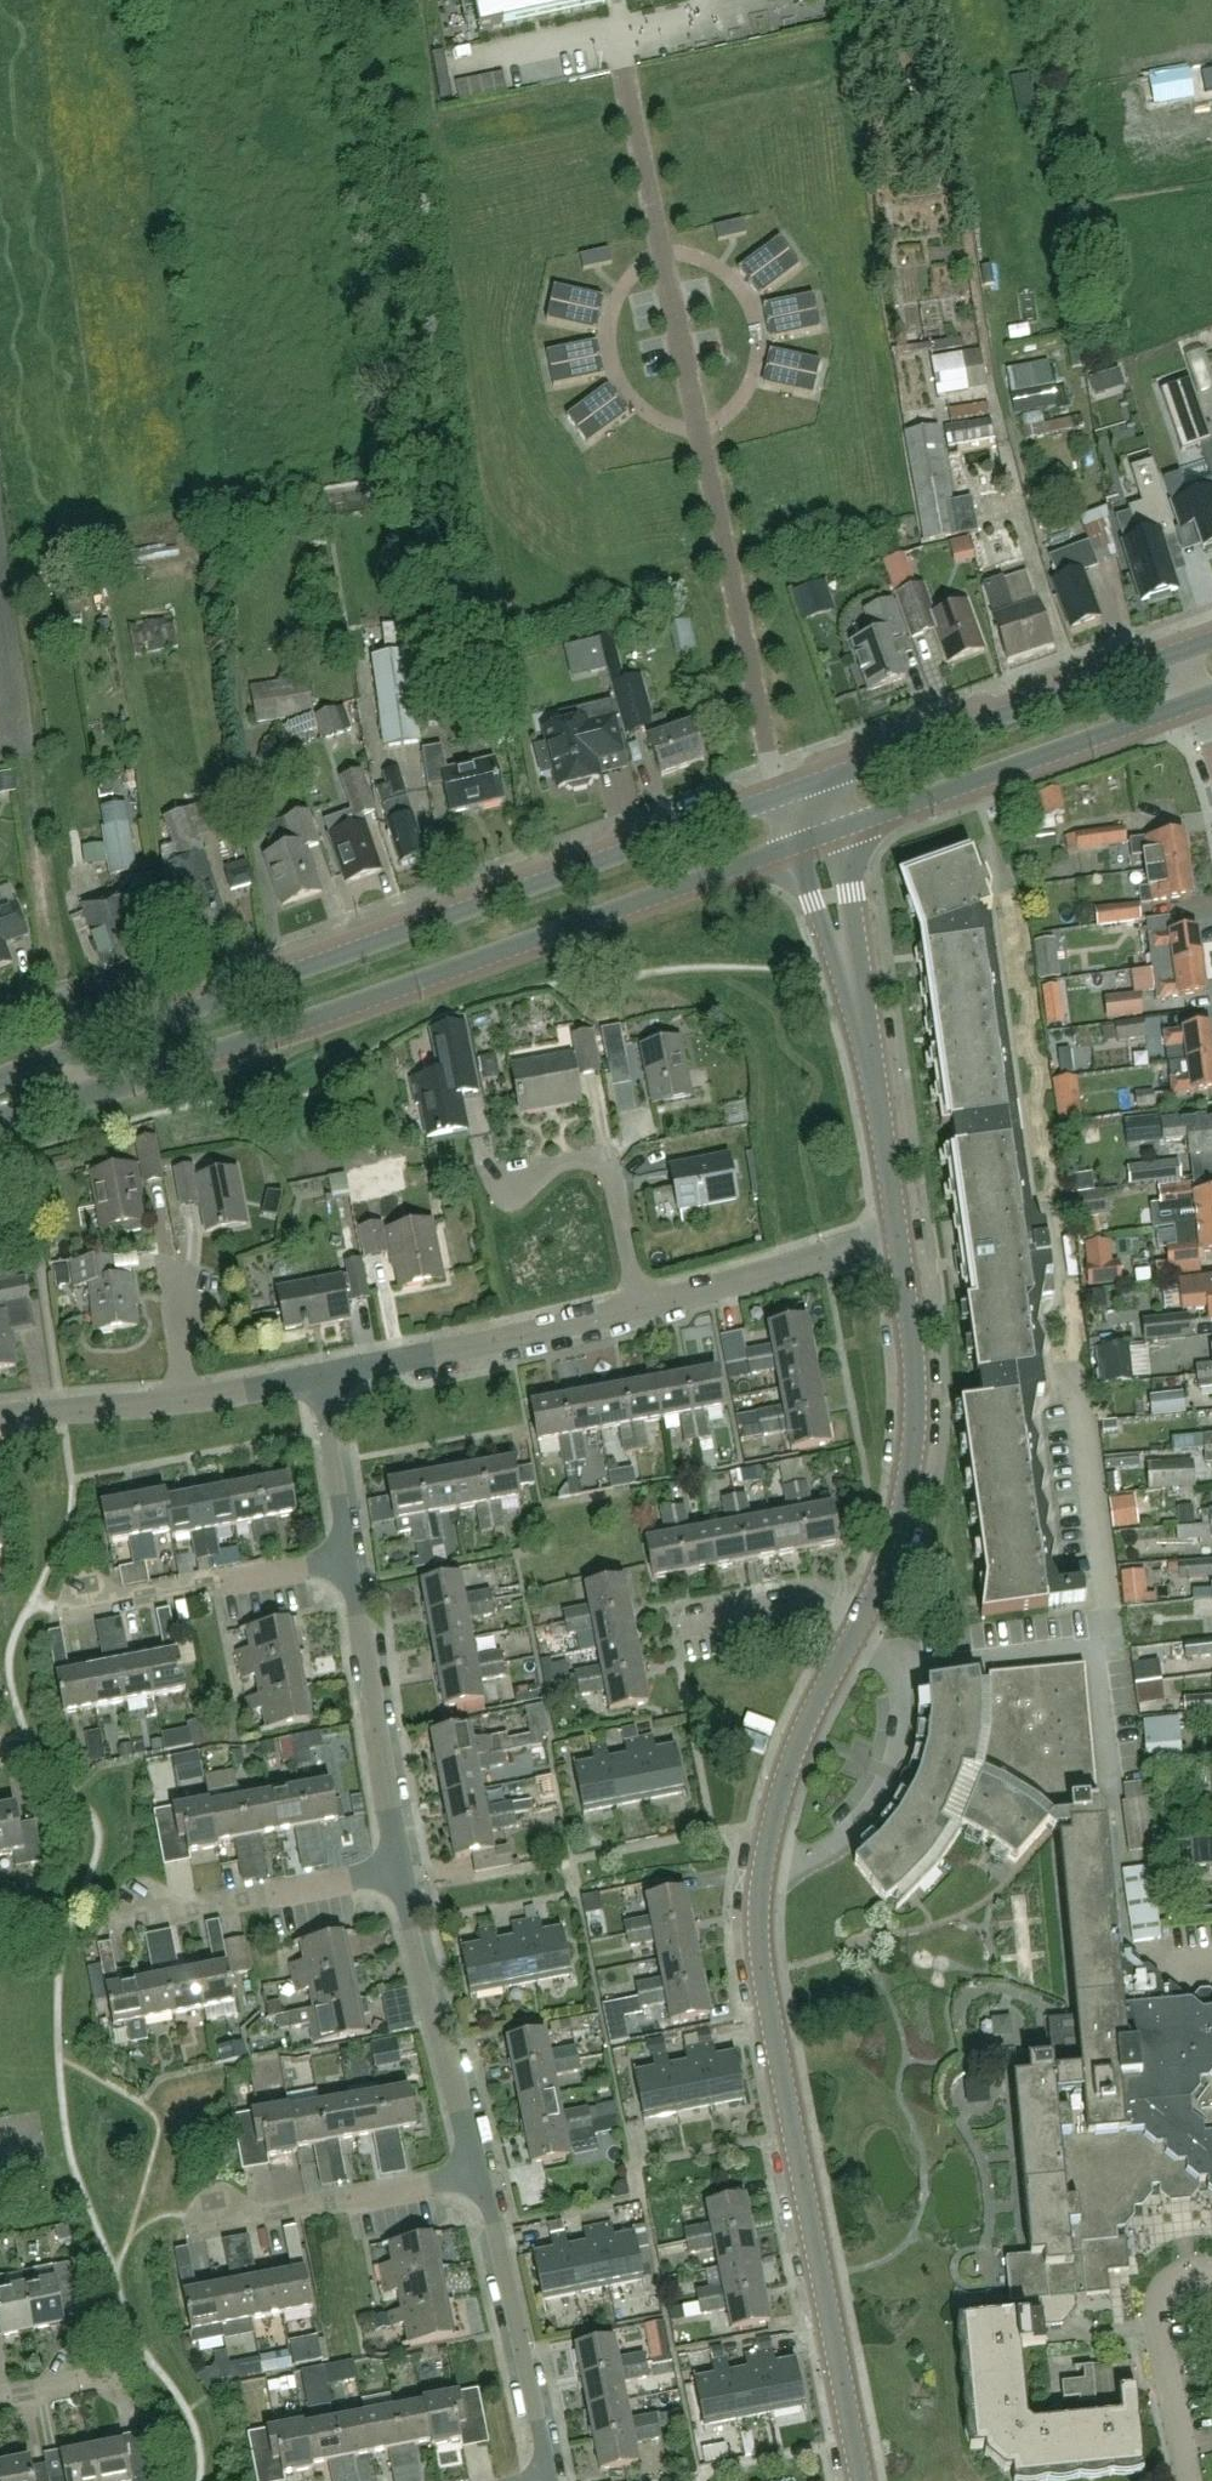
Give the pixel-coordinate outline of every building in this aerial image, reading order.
[(479,34),(607,6),(606,0),(472,0),(479,34)] [(455,43),(464,77),(492,70),(484,36),(455,43)] [(442,56),(430,59),(440,106),(452,104),(442,56)] [(718,242),(747,235),(743,221),(715,228),(718,242)] [(750,282),(790,252),(780,238),(738,269),(740,272),(742,271),(750,282)] [(584,270),(612,264),(609,250),(581,256),(584,270)] [(748,283),(750,286),(752,284),(761,296),(800,266),(790,252),(750,282),(748,283)] [(551,304),(599,315),(601,315),(602,312),(599,312),(603,298),(555,287),(551,304)] [(764,309),(766,309),(769,322),(817,312),(814,296),(763,306),(764,309)] [(598,332),(598,329),(596,328),(599,315),(551,304),(547,320),(598,332)] [(767,326),(770,326),(773,339),(821,329),(817,312),(769,322),(767,323),(767,326)] [(1203,336),(1208,350),(1211,348),(1211,332),(1203,336)] [(601,359),(600,356),(598,357),(595,343),(546,353),(550,370),(598,360),(601,359)] [(769,354),(772,355),(769,368),(817,379),(821,362),(770,351),(769,354)] [(986,387),(980,352),(931,361),(937,395),(986,387)] [(1179,383),(1206,374),(1200,356),(1173,365),(1179,383)] [(604,376),(604,373),(601,373),(598,360),(550,370),(553,387),(604,376)] [(766,371),(768,371),(765,385),(813,396),(817,379),(769,368),(766,368),(766,371)] [(1100,376),(1091,379),(1096,395),(1105,392),(1100,376)] [(1191,379),(1161,389),(1182,451),(1201,444),(1211,477),(1211,440),(1191,379)] [(577,430),(617,401),(619,400),(617,397),(615,399),(607,387),(567,416),(577,430)] [(1015,415),(1057,407),(1053,387),(1011,396),(1015,415)] [(627,411),(625,412),(617,401),(577,430),(588,444),(629,413),(627,411)] [(944,426),(948,446),(995,437),(991,417),(944,426)] [(941,537),(958,534),(952,501),(939,426),(905,432),(925,540),(941,537)] [(1138,539),(1124,543),(1142,602),(1150,599),(1151,604),(1171,597),(1170,593),(1178,590),(1163,542),(1176,537),(1153,461),(1131,468),(1142,504),(1129,508),(1130,513),(1138,539)] [(1186,489),(1180,473),(1163,479),(1181,530),(1195,525),(1203,550),(1205,549),(1207,554),(1211,552),(1211,480),(1186,489)] [(972,498),(952,501),(958,534),(978,531),(972,498)] [(1084,572),(1099,566),(1090,544),(1051,558),(1060,581),(1054,583),(1071,629),(1101,618),(1084,572)] [(898,586),(919,578),(910,552),(888,559),(898,586)] [(1004,581),(988,586),(994,606),(992,607),(996,619),(994,619),(1007,659),(1052,645),(1039,605),(1014,613),(1004,581)] [(912,639),(937,631),(948,663),(985,650),(968,604),(935,616),(924,586),(896,596),(912,639)] [(875,636),(852,645),(869,692),(905,679),(891,639),(905,634),(893,601),(865,611),(875,636)] [(173,617),(130,625),(136,656),(179,647),(173,617)] [(680,626),(686,650),(700,646),(694,622),(680,626)] [(574,655),(580,673),(604,665),(598,647),(574,655)] [(372,655),(384,746),(421,741),(409,650),(372,655)] [(315,715),(309,677),(251,687),(256,725),(279,722),(279,721),(315,715)] [(626,736),(648,729),(653,741),(650,742),(663,778),(706,763),(693,727),(671,735),(664,717),(647,723),(634,681),(611,688),(626,736)] [(437,689),(417,692),(422,727),(441,724),(437,689)] [(314,716),(316,721),(323,740),(346,732),(338,708),(314,716)] [(565,728),(545,732),(556,791),(564,790),(570,794),(584,791),(588,785),(597,784),(591,755),(620,750),(615,724),(614,724),(611,710),(563,718),(565,728)] [(429,787),(446,784),(452,814),(502,803),(497,776),(494,777),(491,762),(447,771),(442,747),(424,750),(429,787)] [(646,761),(635,765),(641,784),(652,780),(646,761)] [(342,832),(331,836),(347,884),(380,872),(361,817),(376,811),(363,770),(340,778),(352,813),(337,818),(342,832)] [(426,857),(407,798),(398,770),(384,774),(388,787),(377,790),(382,806),(401,865),(426,857)] [(1047,812),(1070,809),(1067,785),(1044,788),(1047,812)] [(165,819),(175,848),(167,851),(170,870),(183,907),(173,910),(184,942),(230,926),(199,836),(219,829),(210,803),(165,819)] [(309,812),(269,827),(278,853),(266,858),(283,906),(322,892),(307,849),(320,845),(309,812)] [(1036,818),(1038,830),(1055,828),(1054,816),(1036,818)] [(138,871),(130,822),(102,827),(105,844),(108,863),(110,875),(138,871)] [(1075,833),(1077,849),(1077,851),(1127,844),(1125,826),(1075,833)] [(1147,870),(1188,864),(1184,834),(1131,841),(1134,857),(1145,855),(1147,870)] [(105,844),(82,847),(85,865),(108,863),(105,844)] [(1032,1396),(1044,1396),(1045,1396),(1047,1396),(1043,1366),(1042,1366),(1045,1349),(1037,1332),(1043,1296),(1055,1295),(1045,1226),(1039,1227),(1031,1211),(1021,1143),(1022,1143),(1018,1112),(1017,1113),(990,923),(985,924),(981,914),(992,910),(986,894),(990,892),(990,893),(992,892),(986,876),(984,877),(981,878),(973,856),(951,863),(952,865),(953,865),(955,870),(927,880),(925,875),(926,875),(925,873),(904,880),(924,935),(926,949),(917,950),(917,953),(925,952),(926,965),(919,966),(922,988),(929,987),(931,999),(924,1000),(927,1022),(934,1021),(936,1034),(929,1035),(932,1057),(939,1056),(941,1069),(934,1070),(937,1092),(944,1091),(946,1103),(939,1104),(942,1126),(952,1124),(956,1149),(945,1151),(946,1154),(953,1153),(955,1166),(948,1167),(957,1231),(961,1230),(963,1246),(957,1247),(957,1248),(964,1247),(964,1253),(955,1254),(956,1265),(957,1275),(967,1274),(968,1279),(962,1280),(962,1282),(968,1281),(969,1287),(965,1288),(972,1343),(980,1342),(981,1355),(974,1356),(977,1377),(979,1377),(983,1404),(961,1405),(962,1408),(969,1407),(971,1420),(964,1421),(967,1443),(974,1442),(976,1455),(968,1456),(972,1478),(979,1477),(981,1489),(973,1490),(976,1512),(984,1511),(985,1524),(978,1525),(981,1547),(988,1546),(990,1558),(983,1559),(986,1581),(986,1582),(993,1583),(992,1595),(984,1595),(982,1617),(1048,1608),(1048,1606),(1086,1601),(1083,1583),(1058,1587),(1050,1571),(1053,1552),(1045,1536),(1049,1518),(1040,1502),(1044,1483),(1036,1467),(1039,1449),(1031,1432),(1032,1396)] [(226,866),(229,875),(227,875),(231,890),(255,883),(251,868),(250,868),(247,860),(226,866)] [(1188,864),(1147,870),(1149,886),(1141,888),(1143,903),(1193,896),(1188,864)] [(108,894),(124,963),(147,955),(140,936),(146,934),(129,887),(108,894)] [(124,963),(108,894),(81,904),(104,970),(124,963)] [(1096,908),(1098,926),(1141,921),(1138,903),(1096,908)] [(12,965),(5,945),(28,937),(17,905),(0,911),(0,969),(12,965)] [(1152,936),(1156,967),(1201,961),(1197,930),(1152,936)] [(1033,938),(1037,971),(1058,969),(1055,936),(1033,938)] [(1201,961),(1156,967),(1160,998),(1205,992),(1201,961)] [(1058,986),(1043,988),(1048,1026),(1063,1024),(1058,986)] [(1144,1014),(1141,994),(1107,998),(1110,1018),(1144,1014)] [(1117,1042),(1147,1038),(1144,1019),(1115,1024),(1117,1042)] [(621,1026),(602,1029),(609,1063),(628,1059),(621,1026)] [(468,1131),(461,1097),(478,1094),(465,1027),(432,1033),(440,1076),(412,1082),(416,1106),(422,1105),(428,1139),(468,1131)] [(1167,1047),(1187,1045),(1189,1061),(1211,1057),(1211,1040),(1210,1027),(1165,1033),(1167,1047)] [(513,1068),(522,1114),(580,1103),(575,1075),(582,1074),(582,1076),(599,1073),(591,1033),(574,1036),(578,1056),(513,1068)] [(692,1097),(681,1039),(642,1047),(653,1104),(692,1097)] [(1189,1061),(1191,1077),(1171,1080),(1173,1095),(1211,1089),(1211,1057),(1189,1061)] [(1154,1090),(1135,1093),(1137,1107),(1156,1105),(1154,1090)] [(1205,1124),(1204,1120),(1157,1126),(1159,1143),(1189,1139),(1191,1157),(1211,1154),(1211,1123),(1205,1124)] [(155,1138),(137,1141),(145,1185),(163,1182),(155,1138)] [(55,1158),(57,1170),(70,1168),(69,1156),(55,1158)] [(671,1167),(680,1211),(737,1200),(728,1156),(671,1167)] [(1183,1173),(1210,1170),(1209,1160),(1181,1164),(1183,1173)] [(1129,1168),(1130,1185),(1180,1179),(1178,1163),(1129,1168)] [(137,1167),(92,1175),(102,1232),(124,1227),(125,1232),(129,1235),(142,1233),(144,1228),(143,1224),(144,1223),(137,1187),(140,1186),(137,1167)] [(193,1168),(175,1171),(182,1207),(201,1204),(207,1234),(247,1226),(237,1172),(195,1179),(193,1168)] [(400,1168),(353,1177),(358,1201),(405,1192),(400,1168)] [(1177,1226),(1211,1222),(1211,1192),(1195,1194),(1194,1187),(1161,1191),(1163,1207),(1175,1205),(1177,1226)] [(1108,1211),(1106,1191),(1072,1195),(1074,1214),(1108,1211)] [(1177,1226),(1180,1246),(1169,1247),(1171,1265),(1204,1261),(1203,1253),(1211,1252),(1211,1222),(1177,1226)] [(361,1231),(367,1259),(393,1254),(401,1290),(442,1281),(431,1225),(382,1234),(380,1227),(361,1231)] [(1076,1258),(1073,1238),(1063,1240),(1065,1260),(1076,1258)] [(1088,1288),(1122,1284),(1120,1260),(1113,1261),(1110,1240),(1085,1243),(1087,1265),(1086,1265),(1088,1288)] [(72,1264),(75,1287),(90,1285),(97,1333),(138,1327),(135,1308),(138,1307),(134,1278),(116,1281),(113,1258),(72,1264)] [(362,1262),(356,1263),(345,1265),(348,1278),(278,1292),(286,1331),(303,1328),(304,1331),(349,1322),(346,1305),(369,1300),(362,1262)] [(71,1286),(69,1267),(54,1268),(56,1288),(71,1286)] [(0,1310),(31,1303),(26,1276),(18,1278),(16,1272),(0,1275),(0,1278),(1,1282),(0,1282),(0,1309),(0,1310)] [(1209,1308),(1210,1320),(1211,1320),(1211,1279),(1181,1282),(1184,1311),(1209,1308)] [(0,1315),(0,1370),(16,1367),(12,1347),(15,1346),(8,1313),(0,1315)] [(1142,1320),(1144,1343),(1192,1337),(1190,1314),(1142,1320)] [(747,1352),(748,1360),(749,1363),(812,1350),(806,1319),(768,1326),(772,1347),(747,1352)] [(1097,1349),(1102,1385),(1134,1381),(1130,1345),(1097,1349)] [(818,1380),(812,1350),(749,1363),(751,1375),(777,1370),(780,1389),(818,1380)] [(1211,1373),(1211,1363),(1198,1365),(1199,1374),(1211,1373)] [(686,1374),(698,1438),(710,1436),(705,1410),(725,1406),(718,1368),(686,1374)] [(1199,1374),(1201,1389),(1211,1388),(1211,1373),(1199,1374)] [(686,1374),(656,1380),(663,1419),(683,1415),(687,1440),(698,1438),(686,1374)] [(656,1380),(625,1386),(638,1450),(649,1448),(644,1423),(663,1419),(656,1380)] [(824,1411),(818,1380),(780,1389),(784,1408),(759,1413),(761,1424),(824,1411)] [(625,1386),(595,1392),(602,1431),(622,1427),(627,1453),(638,1450),(625,1386)] [(595,1392),(564,1398),(576,1463),(587,1461),(582,1435),(602,1431),(595,1392)] [(1187,1411),(1185,1394),(1151,1398),(1153,1415),(1187,1411)] [(576,1463),(564,1398),(533,1404),(540,1443),(560,1439),(565,1465),(576,1463)] [(824,1411),(761,1424),(763,1435),(789,1430),(792,1449),(830,1442),(824,1411)] [(763,1435),(760,1424),(743,1427),(745,1439),(763,1435)] [(513,1458),(482,1464),(495,1530),(506,1528),(501,1501),(521,1497),(519,1488),(535,1485),(532,1467),(516,1470),(513,1458)] [(1147,1463),(1148,1490),(1195,1487),(1193,1460),(1147,1463)] [(482,1464),(452,1470),(459,1508),(479,1505),(484,1532),(495,1530),(482,1464)] [(452,1470),(421,1476),(434,1541),(445,1539),(440,1512),(459,1508),(452,1470)] [(415,1529),(418,1544),(434,1541),(421,1476),(390,1482),(400,1532),(415,1529)] [(259,1483),(271,1547),(282,1544),(277,1519),(297,1515),(290,1477),(259,1483)] [(797,1483),(809,1548),(840,1542),(833,1504),(814,1508),(809,1481),(797,1483)] [(271,1547),(259,1483),(228,1489),(235,1527),(255,1523),(260,1549),(271,1547)] [(809,1548),(797,1483),(785,1486),(791,1513),(772,1516),(778,1554),(809,1548)] [(235,1527),(228,1489),(197,1495),(210,1559),(221,1557),(216,1530),(235,1527)] [(166,1501),(167,1501),(166,1493),(134,1499),(147,1563),(158,1561),(153,1535),(172,1532),(173,1532),(166,1501)] [(778,1554),(772,1516),(752,1520),(747,1493),(735,1495),(748,1560),(778,1554)] [(197,1495),(167,1501),(166,1501),(173,1532),(172,1532),(174,1539),(193,1535),(198,1561),(210,1559),(197,1495)] [(748,1560),(735,1495),(723,1498),(729,1525),(710,1528),(717,1566),(748,1560)] [(147,1563),(134,1499),(103,1505),(111,1544),(131,1540),(136,1566),(147,1563)] [(717,1566),(710,1528),(691,1532),(686,1505),(674,1507),(687,1572),(717,1566)] [(687,1572),(674,1507),(663,1509),(668,1536),(648,1540),(655,1578),(687,1572)] [(1194,1524),(1192,1508),(1177,1509),(1178,1526),(1194,1524)] [(1211,1524),(1176,1526),(1177,1541),(1211,1539),(1211,1525),(1211,1524)] [(1179,1562),(1179,1579),(1211,1576),(1211,1560),(1179,1562)] [(1129,1574),(1131,1603),(1154,1602),(1152,1572),(1129,1574)] [(430,1614),(495,1603),(493,1591),(467,1596),(463,1576),(424,1583),(430,1614)] [(567,1624),(631,1610),(625,1579),(587,1587),(591,1607),(565,1612),(567,1624)] [(495,1603),(430,1614),(435,1645),(473,1638),(470,1619),(497,1614),(495,1603)] [(637,1641),(631,1610),(567,1624),(569,1635),(595,1630),(599,1649),(637,1641)] [(240,1665),(301,1654),(294,1620),(247,1629),(251,1648),(237,1651),(240,1665)] [(148,1658),(155,1697),(186,1691),(174,1629),(161,1632),(166,1655),(148,1658)] [(473,1638),(435,1645),(440,1676),(505,1664),(503,1653),(477,1658),(473,1638)] [(127,1639),(114,1642),(117,1657),(130,1654),(127,1639)] [(1185,1643),(1186,1658),(1211,1655),(1211,1639),(1185,1643)] [(579,1684),(643,1671),(637,1641),(599,1649),(602,1668),(577,1673),(579,1684)] [(114,1642),(101,1644),(104,1659),(117,1657),(114,1642)] [(66,1651),(53,1654),(56,1669),(69,1666),(66,1651)] [(260,1697),(307,1687),(301,1654),(240,1665),(243,1679),(256,1677),(260,1696),(260,1697)] [(118,1664),(125,1703),(155,1697),(148,1658),(131,1662),(118,1664)] [(1152,1662),(1132,1665),(1135,1684),(1155,1682),(1152,1662)] [(88,1670),(96,1709),(125,1703),(118,1664),(106,1667),(88,1670)] [(505,1664),(440,1676),(446,1707),(484,1700),(480,1680),(507,1675),(505,1664)] [(907,1776),(903,1785),(898,1794),(894,1803),(888,1811),(883,1818),(877,1826),(870,1833),(862,1841),(858,1845),(859,1846),(860,1844),(867,1852),(855,1863),(885,1904),(897,1895),(903,1902),(896,1908),(897,1909),(936,1868),(963,1830),(990,1843),(1016,1863),(1048,1825),(1053,1830),(1070,1828),(1070,1837),(1059,1838),(1076,2012),(1182,2002),(1181,1993),(1170,1983),(1161,1984),(1160,1975),(1149,1966),(1140,1967),(1139,1958),(1127,1948),(1118,1949),(1106,1820),(1104,1814),(1102,1808),(1097,1803),(1085,1666),(990,1674),(990,1689),(981,1690),(979,1675),(929,1683),(930,1699),(920,1700),(920,1698),(919,1698),(919,1710),(919,1720),(918,1729),(916,1743),(913,1757),(910,1767),(907,1776)] [(88,1670),(70,1674),(57,1676),(65,1715),(96,1709),(88,1670)] [(643,1671),(579,1684),(581,1696),(607,1691),(610,1710),(649,1702),(643,1671)] [(1155,1682),(1135,1684),(1138,1704),(1157,1701),(1155,1682)] [(260,1697),(260,1696),(247,1699),(250,1713),(264,1710),(268,1731),(314,1722),(307,1687),(260,1697)] [(1186,1713),(1211,1711),(1211,1696),(1184,1698),(1186,1713)] [(433,1734),(439,1765),(503,1753),(546,1745),(544,1736),(550,1735),(544,1705),(527,1708),(532,1736),(508,1741),(507,1736),(474,1742),(471,1727),(433,1734)] [(1179,1723),(1145,1727),(1149,1766),(1182,1763),(1179,1723)] [(623,1729),(626,1742),(639,1740),(636,1727),(623,1729)] [(309,1752),(306,1736),(292,1739),(297,1768),(312,1765),(309,1752)] [(640,1739),(651,1799),(685,1793),(676,1747),(656,1751),(654,1737),(640,1739)] [(640,1739),(639,1740),(626,1742),(628,1757),(609,1760),(608,1760),(617,1805),(651,1799),(640,1739)] [(608,1760),(609,1760),(606,1746),(592,1748),(595,1763),(574,1767),(583,1812),(617,1805),(608,1760)] [(503,1753),(439,1765),(444,1795),(483,1789),(479,1770),(505,1765),(503,1753)] [(1196,1772),(1200,1810),(1211,1809),(1211,1771),(1196,1772)] [(301,1788),(308,1827),(320,1825),(338,1822),(331,1783),(301,1788)] [(1130,1852),(1156,1849),(1147,1783),(1124,1786),(1126,1802),(1123,1802),(1130,1852)] [(234,1840),(239,1863),(252,1861),(241,1799),(238,1787),(208,1793),(210,1803),(217,1843),(218,1843),(234,1840)] [(271,1794),(277,1833),(295,1829),(308,1827),(301,1788),(271,1794)] [(486,1809),(483,1789),(444,1795),(450,1826),(514,1815),(512,1806),(512,1804),(486,1809)] [(252,1861),(264,1858),(260,1836),(277,1833),(271,1794),(241,1799),(252,1861)] [(512,1806),(514,1815),(531,1812),(529,1802),(512,1806)] [(189,1853),(190,1853),(219,1847),(218,1843),(217,1843),(210,1803),(181,1808),(187,1842),(189,1853)] [(13,1853),(16,1869),(44,1863),(38,1833),(21,1836),(15,1807),(0,1810),(0,1856),(13,1853)] [(155,1813),(161,1846),(187,1842),(181,1808),(155,1813)] [(514,1815),(450,1826),(456,1857),(472,1854),(475,1872),(512,1865),(509,1847),(494,1850),(490,1831),(516,1826),(514,1815)] [(322,1833),(309,1835),(312,1850),(324,1848),(322,1833)] [(309,1835),(296,1837),(299,1853),(312,1850),(309,1835)] [(1211,1866),(1211,1839),(1190,1841),(1192,1867),(1211,1866)] [(1162,1940),(1160,1927),(1151,1869),(1124,1873),(1134,1944),(1162,1940)] [(628,1935),(692,1923),(686,1892),(648,1899),(652,1920),(626,1925),(628,1935)] [(537,1919),(535,1907),(524,1909),(526,1921),(537,1919)] [(527,1922),(539,1981),(573,1975),(564,1929),(544,1933),(542,1919),(527,1922)] [(539,1981),(527,1922),(514,1924),(516,1938),(497,1942),(505,1987),(539,1981)] [(659,1961),(698,1953),(692,1923),(628,1935),(630,1948),(656,1943),(659,1961)] [(497,1942),(495,1927),(480,1930),(483,1945),(462,1949),(471,1994),(505,1987),(497,1942)] [(292,1980),(352,1968),(345,1934),(299,1943),(303,1963),(290,1965),(292,1980)] [(243,1939),(223,1943),(226,1957),(227,1964),(229,1976),(249,1973),(243,1939)] [(223,1942),(210,1944),(213,1959),(226,1957),(223,1943),(223,1942)] [(176,1951),(163,1953),(166,1969),(178,1966),(176,1951)] [(137,1982),(144,2021),(174,2015),(167,1976),(166,1969),(163,1953),(150,1956),(154,1979),(137,1982)] [(640,1997),(703,1984),(698,1953),(659,1961),(663,1980),(638,1985),(640,1997)] [(115,1963),(101,1965),(113,2027),(144,2021),(137,1982),(119,1986),(115,1963)] [(197,1970),(204,2009),(234,2003),(229,1976),(227,1964),(214,1967),(197,1970)] [(313,2010),(359,2002),(352,1968),(292,1980),(295,1994),(309,1991),(312,2010),(313,2010)] [(167,1976),(174,2015),(204,2009),(197,1970),(180,1974),(167,1976)] [(703,1984),(640,1997),(642,2008),(668,2003),(671,2022),(710,2015),(703,1984)] [(313,2010),(312,2010),(289,2014),(292,2030),(315,2025),(319,2045),(365,2036),(362,2017),(364,2016),(367,2012),(365,2001),(359,2002),(313,2010)] [(1118,2392),(1121,2416),(1033,2424),(1027,2420),(1021,2348),(1045,2346),(1043,2328),(1063,2326),(1076,2310),(1075,2298),(1086,2297),(1086,2296),(1109,2293),(1107,2273),(1129,2271),(1126,2238),(1125,2238),(1125,2239),(1116,2240),(1115,2229),(1124,2228),(1134,2216),(1133,2207),(1141,2206),(1151,2195),(1150,2186),(1159,2185),(1168,2174),(1187,2172),(1198,2182),(1207,2181),(1208,2190),(1211,2193),(1211,2008),(1211,2010),(1202,2011),(1191,2001),(1182,2002),(1076,2012),(1076,2018),(1049,2020),(1052,2056),(1028,2059),(1028,2060),(1030,2075),(1013,2077),(1031,2254),(1006,2258),(1011,2304),(1024,2303),(1025,2318),(1018,2319),(1018,2314),(958,2320),(970,2450),(985,2449),(985,2456),(1005,2473),(1013,2472),(1013,2480),(1070,2480),(1144,2474),(1136,2390),(1118,2392)] [(697,2033),(699,2047),(713,2044),(710,2030),(697,2033)] [(511,2040),(516,2071),(582,2059),(580,2048),(553,2053),(550,2033),(511,2040)] [(1049,2038),(1026,2040),(1027,2051),(1050,2050),(1049,2038)] [(699,2047),(711,2106),(745,2100),(736,2054),(716,2058),(714,2044),(699,2047)] [(669,2067),(677,2113),(711,2106),(699,2047),(686,2049),(688,2064),(669,2067)] [(669,2067),(667,2053),(652,2055),(655,2070),(634,2074),(643,2119),(677,2113),(669,2067)] [(516,2071),(522,2102),(560,2095),(557,2075),(584,2071),(582,2059),(516,2071)] [(390,2157),(403,2154),(399,2132),(417,2129),(410,2090),(379,2095),(390,2157)] [(390,2157),(379,2095),(349,2100),(356,2139),(373,2136),(377,2159),(390,2157)] [(592,2121),(590,2110),(564,2115),(560,2095),(522,2102),(527,2133),(592,2121)] [(339,2142),(356,2139),(349,2100),(319,2106),(326,2144),(339,2142)] [(326,2144),(319,2106),(290,2111),(289,2108),(296,2150),(313,2147),(326,2144)] [(296,2150),(289,2108),(259,2113),(265,2147),(267,2158),(297,2153),(296,2150)] [(232,2118),(238,2151),(265,2147),(259,2113),(232,2118)] [(594,2132),(592,2121),(527,2133),(533,2164),(571,2157),(567,2137),(594,2132)] [(340,2150),(327,2152),(330,2167),(343,2165),(340,2150)] [(327,2152),(314,2154),(317,2170),(330,2167),(327,2152)] [(1159,2185),(1150,2186),(1170,2205),(1181,2205),(1192,2205),(1207,2181),(1198,2182),(1187,2172),(1168,2174),(1159,2185)] [(688,2243),(752,2230),(746,2199),(708,2207),(712,2227),(686,2232),(688,2243)] [(599,2228),(611,2287),(644,2281),(639,2251),(636,2235),(616,2239),(613,2225),(599,2228)] [(68,2226),(56,2228),(59,2243),(71,2240),(68,2226)] [(646,2227),(635,2229),(636,2235),(639,2251),(650,2249),(646,2227)] [(568,2248),(577,2294),(611,2287),(599,2228),(585,2230),(588,2245),(569,2248),(568,2248)] [(719,2268),(758,2261),(752,2230),(688,2243),(690,2255),(716,2250),(719,2268)] [(568,2248),(569,2248),(566,2234),(552,2236),(555,2251),(534,2255),(543,2300),(577,2294),(568,2248)] [(382,2282),(442,2270),(435,2236),(389,2245),(393,2265),(379,2268),(382,2282)] [(301,2248),(288,2250),(291,2266),(304,2264),(301,2248)] [(245,2283),(252,2322),(284,2316),(276,2277),(258,2280),(253,2257),(241,2259),(243,2275),(245,2283)] [(241,2259),(228,2262),(231,2277),(243,2275),(241,2259)] [(700,2303),(763,2291),(758,2261),(719,2268),(723,2288),(698,2293),(700,2303)] [(20,2274),(23,2288),(31,2331),(63,2325),(59,2303),(75,2300),(68,2265),(51,2268),(33,2271),(20,2274)] [(197,2292),(193,2269),(179,2271),(193,2343),(223,2337),(222,2327),(215,2288),(197,2292)] [(403,2313),(448,2304),(442,2270),(382,2282),(385,2296),(399,2293),(403,2312),(403,2313)] [(276,2277),(284,2316),(312,2310),(305,2271),(292,2274),(276,2277)] [(23,2288),(5,2292),(2,2277),(0,2278),(0,2329),(1,2337),(31,2331),(23,2288)] [(252,2322),(245,2283),(232,2285),(215,2288),(222,2327),(252,2322)] [(763,2291),(700,2303),(702,2316),(728,2311),(732,2330),(770,2322),(763,2291)] [(403,2313),(403,2312),(389,2315),(392,2329),(405,2327),(409,2347),(455,2338),(448,2304),(403,2313)] [(585,2377),(650,2366),(648,2354),(622,2359),(618,2339),(579,2346),(585,2377)] [(728,2360),(725,2345),(711,2348),(713,2362),(728,2360)] [(761,2354),(772,2413),(806,2407),(797,2361),(778,2365),(775,2351),(761,2354)] [(772,2413),(761,2354),(747,2356),(750,2371),(731,2374),(730,2374),(738,2420),(772,2413)] [(730,2374),(731,2374),(728,2360),(714,2362),(716,2377),(696,2381),(704,2426),(738,2420),(730,2374)] [(1118,2392),(1135,2390),(1135,2383),(1133,2363),(1093,2367),(1096,2402),(1119,2400),(1118,2392)] [(590,2408),(628,2401),(625,2382),(652,2377),(650,2366),(585,2377),(590,2408)] [(1093,2367),(1093,2366),(1074,2368),(1074,2369),(1083,2368),(1084,2380),(1062,2382),(1063,2400),(1079,2398),(1080,2403),(1077,2403),(1077,2404),(1096,2403),(1093,2367)] [(276,2395),(303,2389),(300,2376),(273,2382),(276,2395)] [(452,2395),(459,2429),(486,2424),(479,2390),(452,2395)] [(461,2441),(459,2429),(452,2395),(423,2401),(424,2404),(425,2404),(433,2447),(461,2441)] [(596,2439),(660,2427),(658,2416),(632,2421),(628,2401),(590,2408),(596,2439)] [(403,2456),(406,2472),(419,2469),(414,2446),(431,2443),(432,2447),(433,2447),(425,2404),(424,2404),(394,2410),(402,2449),(403,2456)] [(371,2454),(388,2451),(402,2449),(394,2410),(364,2416),(371,2454)] [(335,2421),(342,2460),(355,2458),(371,2454),(364,2416),(335,2421)] [(335,2421),(305,2427),(312,2466),(329,2463),(342,2460),(335,2421)] [(305,2427),(305,2424),(275,2430),(281,2464),(284,2475),(313,2470),(312,2466),(305,2427)] [(660,2427),(596,2439),(601,2470),(639,2463),(636,2443),(662,2438),(660,2427)] [(256,2469),(281,2464),(275,2430),(249,2435),(256,2469)] [(93,2448),(99,2480),(149,2480),(145,2461),(128,2464),(123,2442),(93,2448)] [(49,2480),(50,2480),(99,2480),(93,2448),(61,2455),(65,2477),(49,2480)] [(403,2456),(390,2459),(393,2474),(406,2472),(403,2456)] [(49,2480),(47,2465),(30,2468),(28,2461),(0,2466),(0,2480),(50,2480),(49,2480)] [(343,2468),(346,2480),(357,2480),(359,2480),(356,2465),(343,2468)] [(330,2470),(333,2480),(346,2480),(343,2468),(330,2470)]
